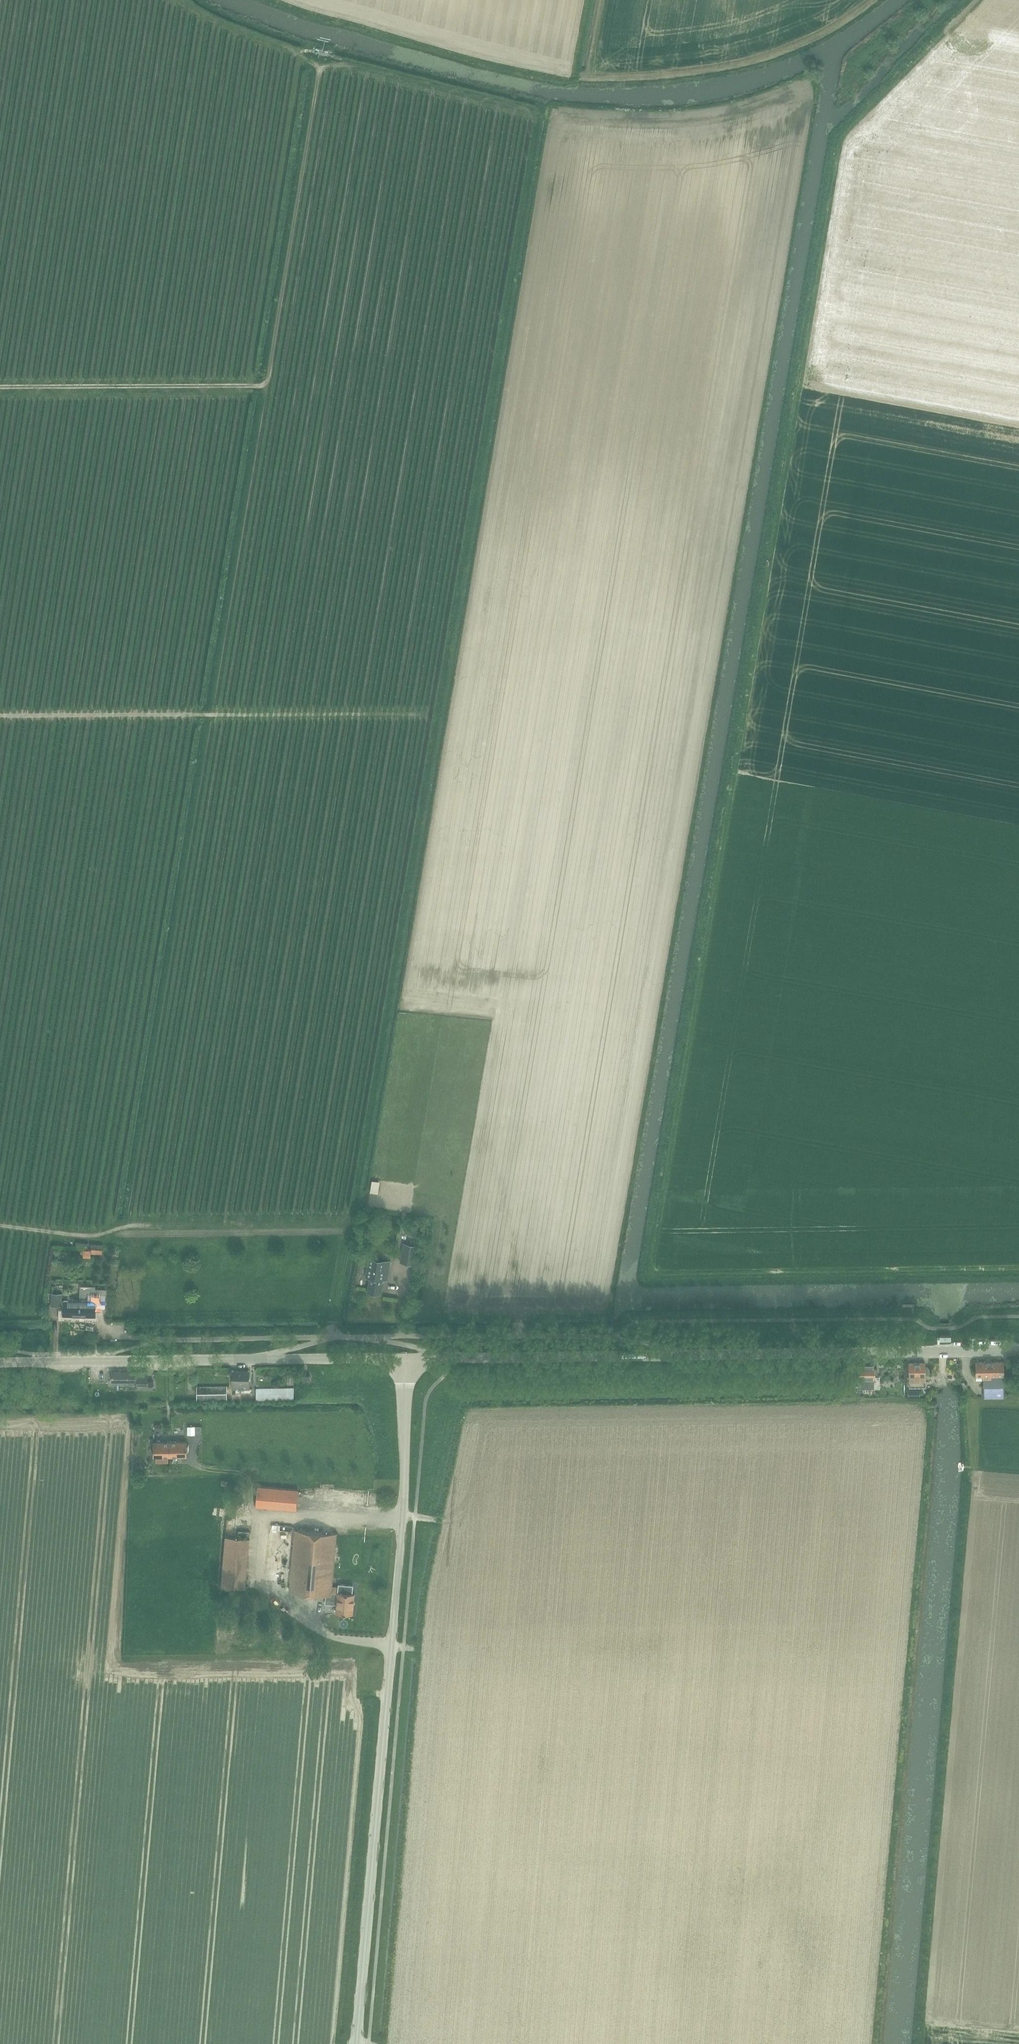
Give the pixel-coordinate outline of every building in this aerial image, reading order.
[(404,1242),(401,1262),(415,1265),(418,1245),(404,1242)] [(91,1243),(91,1247),(91,1250),(91,1253),(102,1253),(102,1248),(103,1244),(91,1243)] [(391,1261),(369,1258),(368,1267),(366,1277),(370,1277),(368,1292),(381,1294),(383,1280),(388,1281),(391,1261)] [(53,1293),(52,1305),(64,1306),(64,1315),(96,1316),(96,1311),(96,1305),(106,1305),(106,1294),(106,1288),(95,1288),(95,1294),(88,1294),(87,1294),(80,1294),(80,1300),(64,1299),(62,1299),(63,1293),(53,1293)] [(1004,1361),(976,1361),(976,1374),(984,1374),(984,1377),(984,1387),(1004,1387),(1004,1384),(1004,1374),(1004,1361)] [(909,1363),(909,1379),(909,1387),(926,1387),(926,1373),(930,1373),(930,1367),(926,1367),(926,1362),(909,1363)] [(858,1363),(858,1379),(858,1387),(875,1387),(875,1373),(878,1373),(878,1368),(875,1368),(875,1363),(858,1363)] [(232,1370),(233,1389),(250,1389),(250,1370),(232,1370)] [(138,1381),(138,1388),(154,1388),(153,1380),(148,1380),(148,1371),(114,1372),(114,1381),(138,1381)] [(228,1399),(228,1389),(228,1385),(197,1385),(197,1399),(228,1399)] [(295,1399),(294,1392),(294,1387),(256,1388),(257,1399),(295,1399)] [(153,1456),(170,1456),(170,1441),(153,1442),(153,1456)] [(170,1441),(170,1456),(188,1456),(187,1441),(170,1441)] [(258,1486),(256,1506),(297,1510),(299,1490),(258,1486)] [(353,1613),(355,1593),(338,1592),(339,1587),(332,1586),(337,1533),(295,1530),(290,1591),(338,1595),(337,1612),(353,1613)] [(222,1586),(245,1588),(249,1538),(226,1536),(222,1586)]
